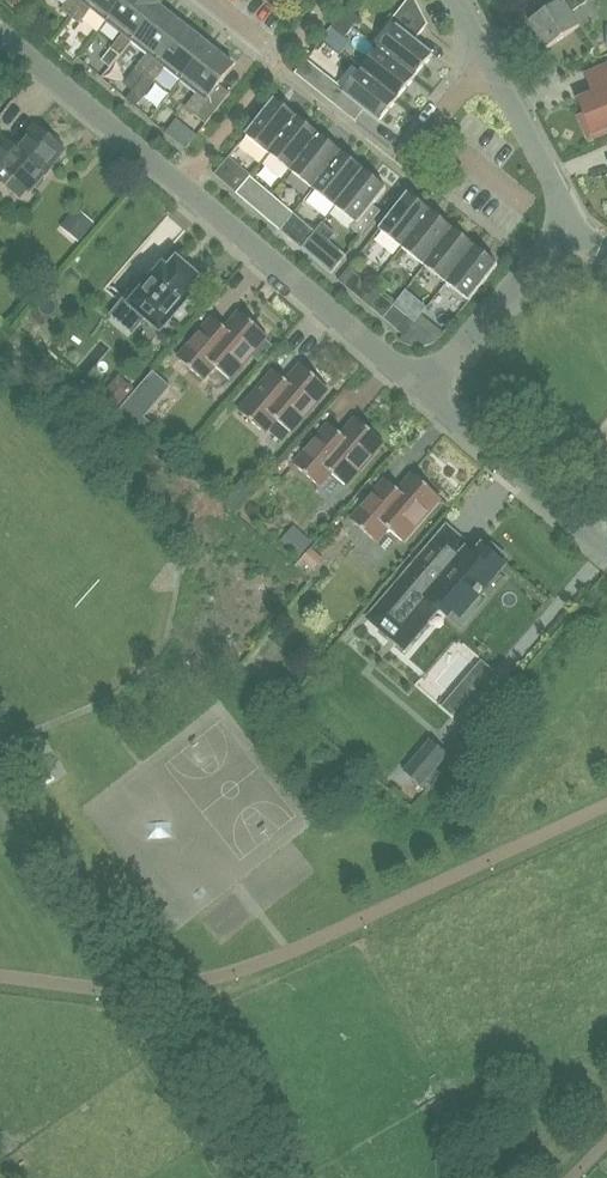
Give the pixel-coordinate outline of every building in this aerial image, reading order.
[(84,0),(69,0),(62,10),(71,17),(84,0)] [(124,0),(84,0),(71,17),(80,24),(91,10),(106,22),(124,0)] [(159,6),(160,7),(162,5),(156,0),(124,0),(106,22),(122,35),(102,61),(111,68),(120,56),(121,56),(132,42),(131,42),(159,6)] [(304,0),(286,0),(284,2),(295,11),(304,0)] [(415,41),(427,25),(428,25),(415,0),(408,0),(390,22),(397,27),(379,49),(414,77),(433,55),(415,41)] [(571,14),(587,3),(588,0),(537,0),(536,1),(544,13),(529,23),(547,49),(580,27),(571,14)] [(145,76),(186,24),(169,11),(168,13),(160,7),(159,6),(131,42),(132,42),(147,55),(136,69),(127,79),(136,85),(145,76)] [(340,18),(352,28),(360,18),(347,9),(340,18)] [(352,28),(340,18),(333,27),(346,37),(352,28)] [(180,81),(209,46),(200,39),(202,37),(186,24),(145,76),(154,83),(165,69),(180,81)] [(236,64),(219,50),(217,53),(209,46),(180,81),(196,94),(185,108),(206,124),(207,123),(230,94),(219,85),(236,64)] [(397,99),(414,77),(379,49),(361,71),(397,99)] [(340,87),(306,60),(295,74),(329,101),(340,87)] [(397,99),(361,71),(346,91),(340,87),(329,101),(355,122),(364,111),(379,122),(397,99)] [(136,85),(131,93),(140,100),(154,83),(145,76),(136,85)] [(595,89),(598,95),(579,102),(584,114),(580,116),(589,139),(606,132),(606,84),(595,89)] [(269,154),(297,118),(274,100),(246,135),(269,154)] [(291,171),(319,136),(297,118),(269,154),(291,171)] [(65,150),(62,148),(63,142),(55,136),(50,138),(35,126),(16,149),(5,140),(0,146),(0,179),(6,184),(13,175),(31,191),(65,150)] [(313,189),(341,153),(319,136),(291,171),(313,189)] [(335,206),(363,171),(341,153),(313,189),(335,206)] [(249,178),(227,160),(215,175),(237,193),(245,183),(249,178)] [(386,189),(363,171),(335,206),(358,224),(386,189)] [(258,212),(267,201),(245,183),(237,193),(236,194),(258,212)] [(402,248),(430,212),(408,194),(379,230),(402,248)] [(280,231),(281,231),(290,220),(267,201),(258,212),(280,231)] [(95,223),(76,208),(61,227),(79,242),(95,223)] [(424,266),(453,230),(430,212),(402,248),(424,266)] [(301,249),(315,232),(295,214),(290,220),(281,231),(301,249)] [(315,232),(301,249),(331,274),(346,256),(316,230),(315,232)] [(446,283),(475,247),(453,230),(424,266),(446,283)] [(469,302),(498,265),(475,247),(446,283),(469,302)] [(199,278),(177,259),(168,270),(164,266),(150,282),(144,276),(120,304),(141,322),(145,318),(160,331),(193,292),(189,289),(199,278)] [(361,300),(372,287),(363,280),(349,267),(338,280),(352,292),(361,300)] [(381,295),(372,287),(361,300),(370,307),(381,295)] [(401,313),(392,306),(383,318),(391,325),(401,313)] [(266,336),(240,313),(225,330),(213,319),(178,359),(202,379),(214,366),(229,379),(266,336)] [(415,324),(414,324),(404,336),(400,340),(405,344),(411,347),(416,347),(420,347),(423,347),(427,346),(437,342),(440,340),(445,334),(444,333),(422,315),(415,324)] [(395,328),(404,336),(414,324),(405,316),(395,328)] [(291,432),(328,389),(301,366),(287,382),(274,372),(239,412),(264,432),(275,419),(291,432)] [(142,434),(151,424),(145,418),(171,387),(154,372),(118,413),(142,434)] [(116,410),(136,389),(121,375),(101,396),(116,410)] [(346,486),(383,443),(356,419),(342,436),(329,425),(294,465),(318,486),(330,472),(346,486)] [(403,541),(440,498),(413,475),(399,491),(386,481),(352,521),(376,542),(387,528),(403,541)] [(244,500),(233,490),(225,500),(236,509),(244,500)] [(482,546),(478,551),(448,526),(369,618),(404,648),(438,609),(461,628),(486,599),(481,596),(483,593),(482,592),(505,566),(501,562),(505,557),(491,544),(486,550),(482,546)] [(298,557),(311,542),(302,534),(289,549),(298,557)] [(313,569),(322,558),(311,548),(302,559),(313,569)] [(483,681),(491,671),(481,662),(473,672),(483,681)] [(420,786),(447,754),(430,740),(404,772),(420,786)]
